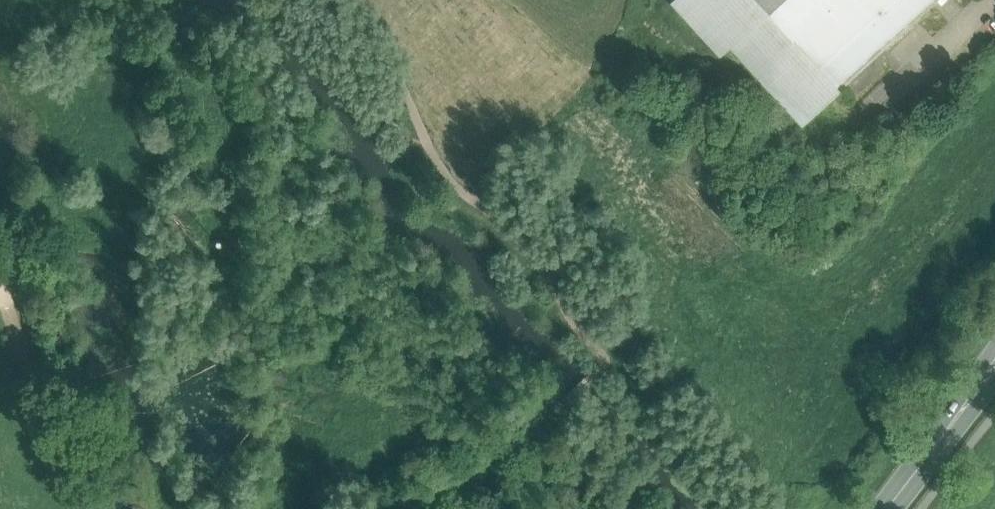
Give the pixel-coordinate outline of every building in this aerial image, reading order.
[(668,3),(718,57),(728,48),(801,126),(839,91),(815,65),(887,0),(672,0),(668,3)] [(815,65),(839,91),(938,0),(887,0),(815,65)]
